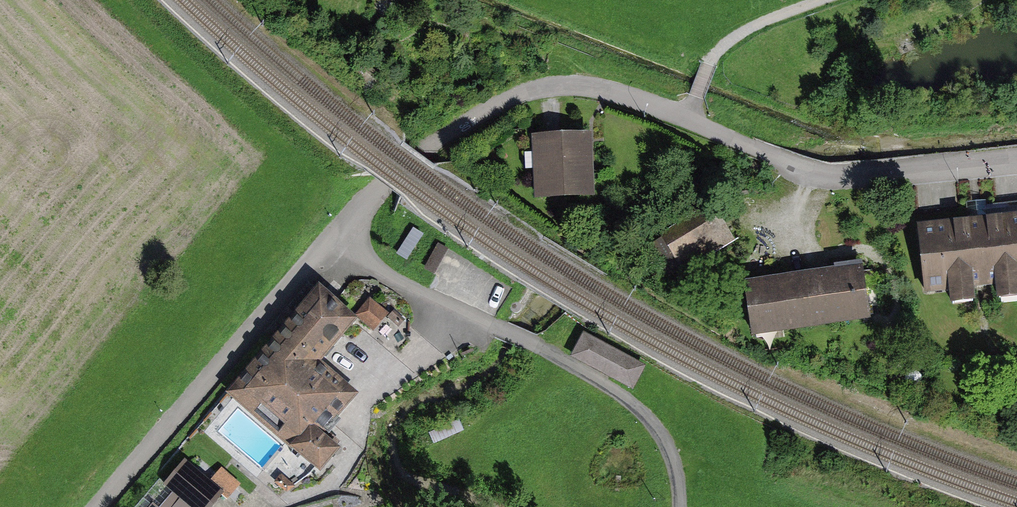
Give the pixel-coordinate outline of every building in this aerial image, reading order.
[(585,143),(541,145),(544,192),(587,190),(586,163),(585,143)] [(683,271),(736,239),(711,199),(659,231),(661,235),(681,267),(683,271)] [(925,292),(1016,282),(1016,214),(918,225),(925,292)] [(681,267),(661,235),(650,242),(670,274),(681,267)] [(862,259),(744,276),(752,331),(870,314),(862,259)] [(357,390),(319,357),(356,315),(318,282),(226,389),(292,445),(294,443),(320,465),(338,443),(322,430),(357,390)] [(373,328),(387,312),(370,297),(356,313),(373,328)] [(632,387),(646,363),(584,329),(570,354),(632,387)] [(224,489),(185,456),(163,482),(193,506),(209,506),(224,489)] [(134,506),(155,506),(142,496),(134,506)]
